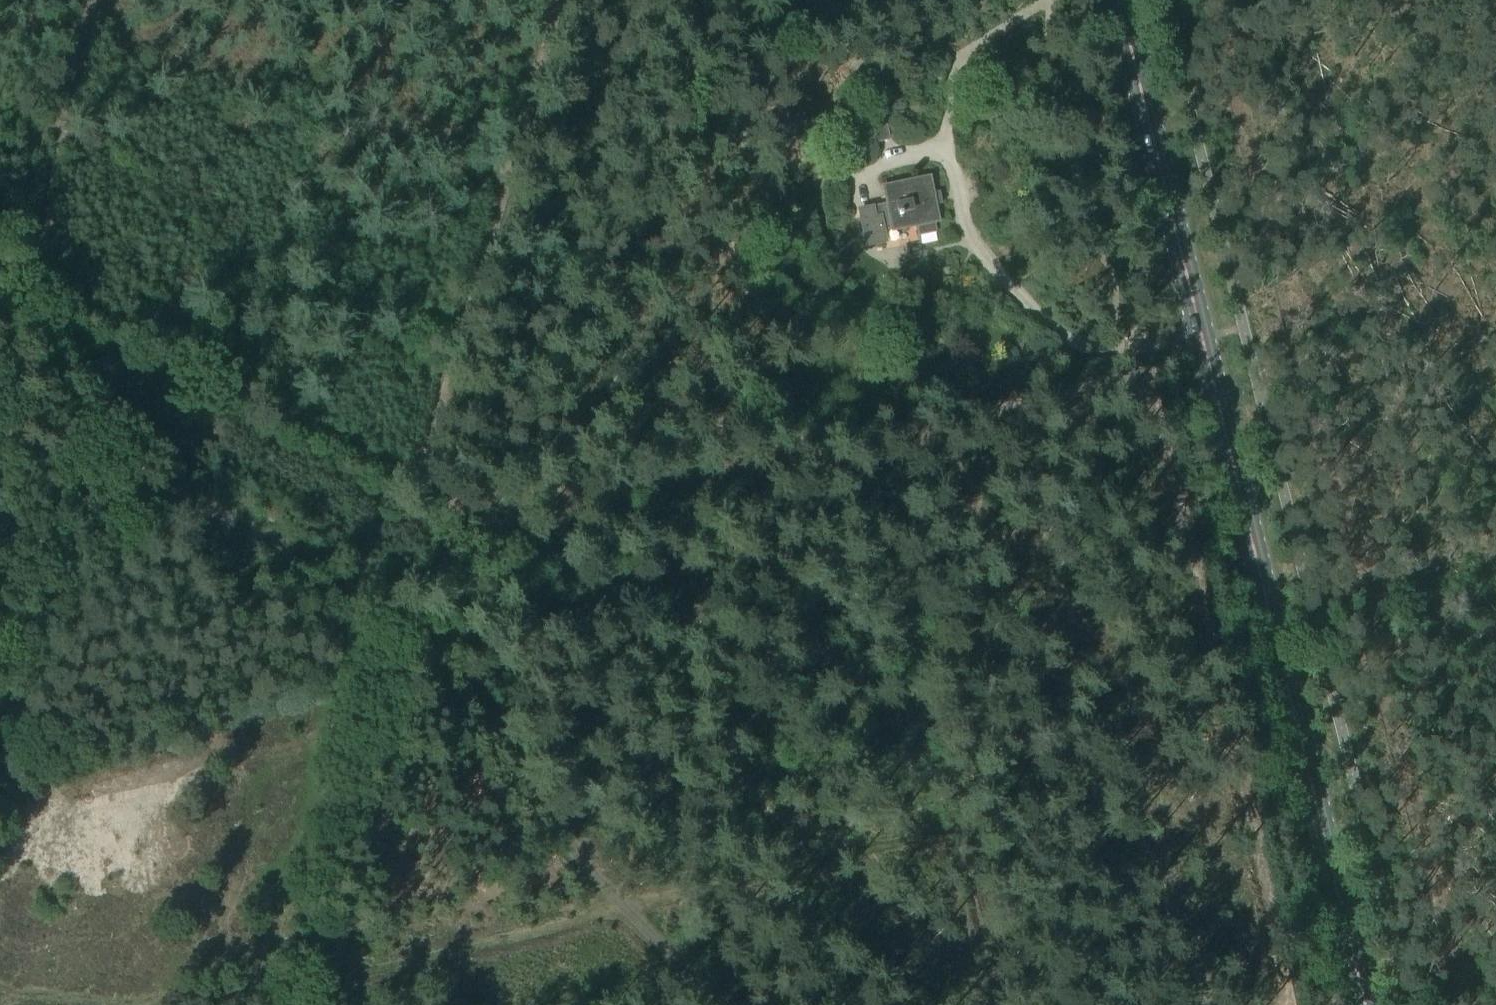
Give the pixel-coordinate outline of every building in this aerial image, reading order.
[(857,2),(859,12),(871,9),(869,0),(864,0),(857,2)] [(874,144),(890,141),(884,109),(868,112),(874,144)] [(935,231),(933,222),(937,221),(928,177),(884,187),(890,214),(880,216),(882,229),(892,227),(893,230),(917,225),(919,235),(935,231)]
